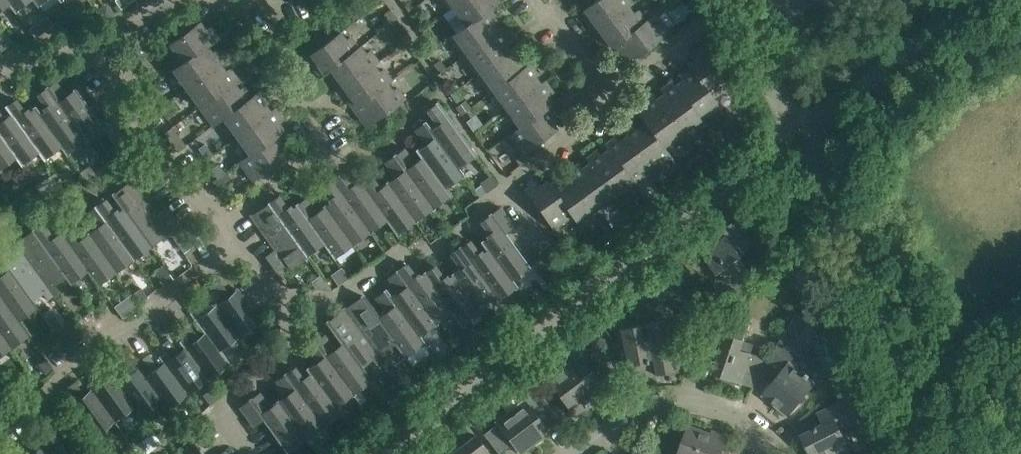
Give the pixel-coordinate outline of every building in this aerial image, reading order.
[(9,4),(14,12),(15,11),(7,0),(0,0),(0,11),(9,4)] [(15,11),(30,0),(7,0),(15,11)] [(451,7),(464,25),(465,27),(488,10),(500,2),(499,0),(460,0),(451,7)] [(632,3),(630,0),(596,0),(579,12),(593,31),(627,6),(632,3)] [(114,14),(112,12),(107,4),(97,11),(104,21),(114,14)] [(607,50),(613,45),(645,21),(637,10),(632,13),(627,6),(593,31),(607,50)] [(390,9),(383,13),(390,23),(397,18),(390,9)] [(496,21),(488,10),(465,27),(464,25),(447,37),(461,56),(496,31),(491,24),(496,21)] [(168,29),(173,35),(175,39),(165,46),(179,64),(180,65),(206,46),(218,38),(209,26),(205,29),(199,22),(194,25),(187,16),(168,29)] [(50,23),(55,30),(64,24),(59,17),(50,23)] [(646,19),(645,21),(613,45),(627,63),(665,35),(657,24),(652,27),(646,19)] [(36,22),(27,29),(33,36),(42,29),(36,22)] [(407,32),(401,24),(394,28),(400,36),(407,32)] [(501,28),(496,31),(461,56),(474,74),(509,49),(504,43),(509,39),(501,28)] [(305,57),(319,76),(326,71),(357,48),(349,37),(345,40),(339,32),(305,57)] [(11,43),(15,48),(23,42),(20,37),(11,43)] [(142,43),(133,50),(140,60),(149,53),(142,43)] [(180,65),(179,64),(172,69),(186,89),(220,64),(225,61),(216,49),(211,53),(206,46),(180,65)] [(359,46),(357,48),(326,71),(339,89),(373,65),(377,62),(369,51),(365,54),(359,46)] [(514,46),(509,49),(474,74),(487,93),(522,68),(518,61),(522,58),(514,46)] [(730,84),(702,46),(691,54),(694,59),(687,64),(689,68),(712,98),(730,84)] [(493,91),(505,108),(539,84),(534,77),(539,74),(531,62),(522,68),(487,93),(488,94),(493,91)] [(200,107),(233,83),(238,79),(230,68),(225,71),(220,64),(186,89),(200,107)] [(352,108),(386,83),(391,80),(383,69),(378,72),(373,65),(339,89),(352,108)] [(718,106),(712,98),(689,68),(678,75),(682,80),(675,85),(699,119),(718,106)] [(455,80),(445,87),(448,92),(458,85),(455,80)] [(544,80),(539,84),(505,108),(518,127),(519,128),(548,107),(554,103),(548,95),(553,92),(544,80)] [(699,119),(675,85),(671,80),(660,89),(663,94),(657,98),(681,132),(699,119)] [(55,81),(45,88),(84,140),(112,120),(98,101),(88,108),(74,89),(65,95),(55,81)] [(221,118),(251,97),(243,86),(238,89),(233,83),(200,107),(213,126),(222,119),(221,118)] [(392,91),(386,83),(352,108),(366,127),(405,98),(397,87),(392,91)] [(149,87),(146,89),(143,91),(148,99),(154,95),(149,87)] [(33,107),(66,153),(84,140),(45,88),(37,94),(47,108),(39,114),(34,107),(33,107)] [(235,136),(269,111),(264,104),(269,101),(261,89),(251,97),(221,118),(222,119),(235,136)] [(681,132),(657,98),(653,94),(641,102),(645,107),(637,113),(644,123),(662,146),(681,132)] [(5,106),(10,113),(44,159),(60,147),(65,154),(66,153),(33,107),(25,113),(15,99),(5,106)] [(460,113),(464,111),(469,107),(465,101),(456,108),(460,113)] [(424,122),(424,123),(462,175),(457,168),(475,155),(437,102),(427,110),(437,124),(430,129),(424,122)] [(556,118),(548,107),(519,128),(518,127),(509,134),(522,153),(513,159),(518,165),(529,157),(525,152),(557,129),(551,121),(556,118)] [(249,156),(278,135),(283,131),(278,123),(283,119),(274,108),(269,111),(235,136),(248,155),(249,156)] [(21,165),(38,153),(42,160),(44,159),(10,113),(3,119),(0,116),(0,136),(21,165)] [(445,187),(462,175),(424,123),(414,129),(425,143),(416,150),(449,195),(450,194),(445,187)] [(622,131),(626,136),(650,170),(670,156),(662,146),(644,123),(637,128),(634,123),(622,131)] [(253,181),(287,156),(281,149),(286,145),(278,135),(249,156),(248,155),(239,161),(253,181)] [(15,158),(20,166),(21,165),(0,136),(0,169),(15,158)] [(604,144),(607,149),(632,183),(650,170),(626,136),(619,141),(615,136),(604,144)] [(199,148),(206,158),(213,153),(206,144),(199,148)] [(394,155),(431,208),(449,195),(416,150),(415,150),(421,157),(413,163),(403,149),(394,155)] [(585,158),(589,163),(613,197),(632,183),(607,149),(600,154),(597,149),(585,158)] [(386,183),(414,221),(431,208),(394,155),(385,162),(395,176),(386,183)] [(595,210),(613,197),(589,163),(582,168),(578,163),(567,171),(570,176),(595,210)] [(685,177),(694,171),(688,163),(680,170),(685,177)] [(218,165),(212,169),(217,176),(223,172),(218,165)] [(80,172),(86,181),(86,182),(96,175),(90,166),(80,172)] [(396,233),(359,181),(351,187),(340,172),(330,180),(369,233),(385,221),(395,234),(396,233)] [(79,181),(73,173),(62,181),(67,189),(79,181)] [(359,181),(396,233),(414,221),(386,183),(378,188),(368,174),(359,181)] [(560,176),(549,184),(571,215),(576,223),(595,210),(570,176),(564,181),(560,176)] [(112,194),(150,246),(179,226),(164,206),(155,213),(131,180),(112,194)] [(323,206),(352,246),(369,233),(330,180),(322,186),(332,200),(323,206)] [(43,197),(55,190),(49,181),(38,189),(43,197)] [(552,229),(571,215),(549,184),(547,181),(539,186),(536,181),(524,190),(552,229)] [(104,199),(94,207),(132,259),(150,246),(112,194),(122,208),(114,214),(104,199)] [(267,204),(305,256),(322,244),(333,259),(334,258),(295,205),(288,210),(277,196),(267,204)] [(295,205),(334,258),(352,246),(323,206),(315,212),(305,198),(295,205)] [(264,256),(278,276),(305,256),(267,204),(250,216),(274,249),(264,256)] [(96,227),(87,233),(115,272),(132,259),(94,207),(86,213),(96,227)] [(500,207),(490,214),(504,233),(514,226),(500,207)] [(486,249),(515,287),(516,286),(511,279),(528,267),(504,233),(490,214),(480,221),(490,235),(481,242),(486,249)] [(754,244),(735,219),(722,230),(726,236),(703,254),(717,272),(715,285),(716,285),(717,283),(726,284),(742,272),(751,284),(761,276),(752,264),(747,268),(738,257),(754,244)] [(97,285),(98,284),(59,232),(52,237),(41,223),(32,230),(71,284),(87,272),(97,285)] [(69,225),(59,232),(98,284),(115,272),(87,233),(79,239),(69,225)] [(32,230),(14,243),(53,297),(71,284),(32,230)] [(460,247),(498,300),(515,287),(486,249),(479,254),(469,240),(460,247)] [(0,253),(0,260),(36,309),(53,297),(14,243),(0,253)] [(453,273),(481,313),(498,300),(460,247),(450,253),(460,268),(453,273)] [(807,255),(795,261),(799,269),(811,263),(807,255)] [(36,309),(0,260),(0,298),(28,335),(29,335),(19,321),(36,309)] [(463,326),(424,272),(416,278),(406,264),(397,270),(436,324),(452,312),(462,327),(463,326)] [(424,272),(463,326),(481,313),(453,273),(444,280),(433,266),(424,272)] [(348,278),(341,268),(331,275),(338,285),(348,278)] [(384,290),(418,337),(436,324),(397,270),(387,277),(398,291),(390,297),(385,290),(384,290)] [(165,285),(173,280),(169,273),(160,279),(165,285)] [(284,276),(289,287),(303,285),(298,273),(284,276)] [(315,288),(328,291),(330,290),(318,274),(309,280),(315,288)] [(668,297),(651,275),(641,283),(657,305),(668,297)] [(226,289),(220,282),(214,286),(219,294),(226,289)] [(140,287),(132,293),(138,301),(146,295),(140,287)] [(237,289),(216,305),(239,337),(261,321),(237,289)] [(366,304),(405,357),(423,344),(418,337),(384,290),(375,297),(386,311),(378,317),(368,302),(366,304)] [(362,295),(344,309),(389,370),(393,367),(392,365),(403,357),(404,358),(405,357),(366,304),(368,302),(362,295)] [(198,308),(191,314),(204,333),(228,364),(229,364),(220,351),(239,337),(216,305),(209,310),(200,296),(193,301),(198,308)] [(10,348),(28,335),(0,298),(0,333),(10,348)] [(127,316),(136,308),(131,301),(121,308),(127,316)] [(615,312),(610,306),(595,316),(600,323),(615,312)] [(388,371),(389,370),(344,309),(334,316),(326,322),(341,343),(370,382),(358,364),(366,359),(373,369),(382,362),(388,371)] [(715,329),(708,351),(719,355),(713,373),(718,375),(717,379),(732,384),(734,380),(741,383),(751,353),(740,349),(749,322),(730,315),(724,332),(715,329)] [(656,374),(674,370),(671,353),(674,353),(672,343),(669,343),(664,320),(638,325),(643,350),(651,349),(656,374)] [(177,338),(184,348),(185,347),(208,379),(228,364),(204,333),(198,337),(186,321),(180,326),(185,333),(177,338)] [(643,350),(638,325),(620,328),(623,345),(619,346),(623,364),(626,363),(629,379),(656,374),(651,349),(643,350)] [(10,348),(0,333),(0,355),(10,348)] [(315,341),(353,394),(358,390),(370,382),(341,343),(334,349),(324,334),(315,341)] [(165,361),(188,393),(208,379),(185,347),(184,348),(178,352),(168,339),(161,343),(167,351),(159,356),(163,362),(165,361)] [(763,394),(788,415),(814,382),(808,377),(810,375),(806,372),(805,374),(792,364),(800,355),(780,339),(760,376),(771,384),(763,394)] [(315,341),(305,348),(315,362),(307,368),(340,414),(341,413),(336,406),(353,394),(315,341)] [(566,341),(557,348),(562,355),(572,349),(566,341)] [(602,346),(590,348),(594,369),(596,369),(605,367),(602,346)] [(455,352),(438,364),(446,375),(463,362),(455,352)] [(148,354),(141,358),(147,366),(153,361),(148,354)] [(43,373),(51,367),(45,359),(37,365),(43,373)] [(566,360),(544,377),(574,417),(585,409),(597,400),(608,391),(596,377),(584,360),(573,369),(566,360)] [(109,369),(112,374),(115,378),(127,370),(120,361),(109,369)] [(163,362),(145,376),(167,408),(188,393),(165,361),(163,362)] [(95,367),(88,371),(94,379),(100,374),(95,367)] [(285,373),(323,426),(340,414),(307,368),(306,369),(311,376),(304,381),(294,367),(285,373)] [(145,376),(139,368),(118,382),(141,415),(160,401),(166,409),(167,408),(145,376)] [(553,412),(523,372),(509,383),(523,400),(482,432),(499,453),(512,444),(520,453),(548,432),(540,422),(553,412)] [(278,400),(306,439),(323,426),(285,373),(275,380),(286,395),(278,400)] [(112,374),(90,390),(114,422),(134,407),(140,416),(141,415),(118,382),(112,374)] [(26,390),(36,383),(31,375),(21,382),(26,390)] [(428,377),(422,381),(427,388),(433,384),(428,377)] [(75,381),(68,386),(73,394),(80,389),(75,381)] [(70,405),(93,437),(114,422),(90,390),(70,405)] [(358,390),(353,394),(359,403),(365,399),(358,390)] [(249,399),(263,419),(287,452),(306,439),(278,400),(269,407),(259,392),(249,399)] [(397,398),(389,403),(394,411),(401,406),(397,398)] [(818,413),(824,423),(802,434),(811,453),(828,453),(833,452),(834,453),(839,453),(850,449),(840,428),(859,419),(848,398),(818,413)] [(239,406),(245,415),(253,426),(263,419),(249,399),(239,406)] [(43,411),(36,416),(42,424),(48,419),(43,411)] [(83,451),(74,438),(60,419),(38,435),(46,446),(52,453),(79,453),(83,451)] [(650,431),(644,421),(635,428),(641,437),(650,431)] [(688,426),(678,453),(731,453),(730,451),(722,449),(726,439),(688,426)] [(34,442),(28,435),(22,439),(27,447),(34,442)] [(456,453),(490,453),(475,435),(459,447),(451,436),(446,441),(454,451),(456,453)]
